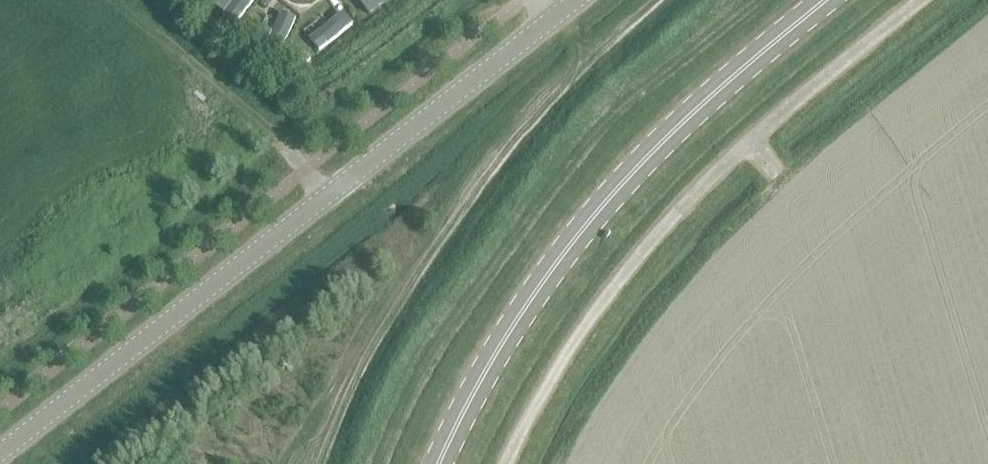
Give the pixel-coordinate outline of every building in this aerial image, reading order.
[(252,0),(219,0),(214,6),(224,13),(222,16),(234,25),(252,0)] [(369,14),(386,0),(358,0),(369,14)] [(308,36),(320,51),(353,23),(342,8),(308,36)] [(278,56),(295,18),(281,11),(272,31),(259,25),(251,43),(263,48),(262,49),(278,56)]
